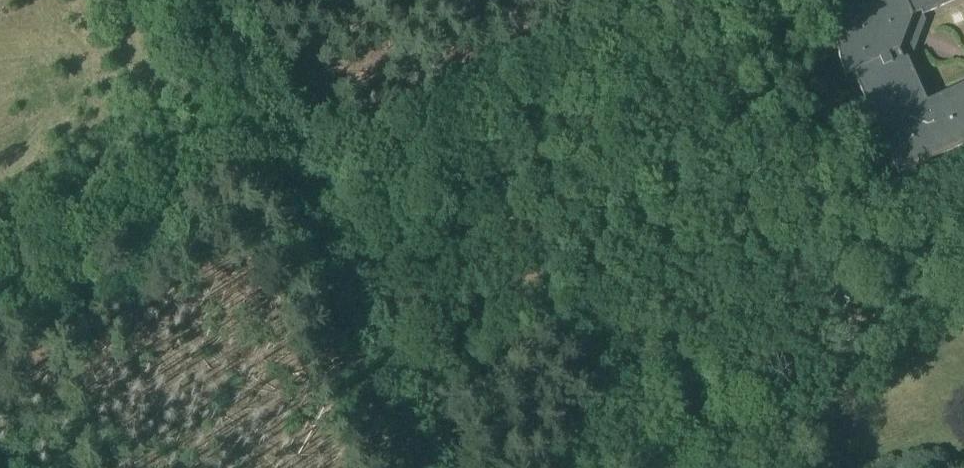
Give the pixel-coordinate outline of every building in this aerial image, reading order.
[(900,169),(923,159),(922,156),(929,152),(931,156),(963,141),(963,81),(928,97),(909,52),(905,54),(901,44),(906,31),(909,31),(911,28),(911,25),(909,23),(914,10),(924,6),(925,10),(947,0),(845,0),(842,10),(839,24),(839,39),(841,54),(846,68),(857,63),(861,73),(859,74),(900,169)]
